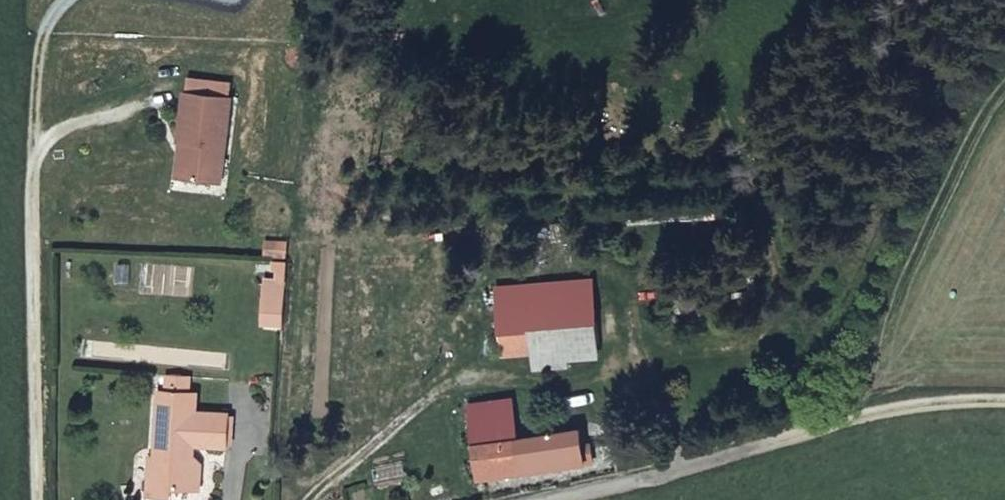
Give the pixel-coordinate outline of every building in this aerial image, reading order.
[(231,80),(183,78),(181,127),(184,127),(189,127),(187,165),(224,166),(231,80)] [(292,225),(274,225),(275,238),(291,238),(292,225)] [(271,269),(268,310),(289,311),(292,271),(271,269)] [(493,282),(495,325),(525,323),(589,319),(588,277),(493,282)] [(590,352),(589,319),(525,323),(528,352),(529,365),(562,362),(562,354),(590,352)] [(528,352),(525,323),(495,325),(498,353),(528,352)] [(176,479),(203,481),(206,452),(203,448),(204,436),(229,437),(230,405),(199,403),(201,384),(192,383),(193,366),(172,365),(170,381),(162,381),(159,449),(171,450),(169,478),(176,479)] [(510,395),(469,402),(470,415),(513,410),(510,395)] [(513,410),(470,415),(473,437),(517,432),(513,410)] [(573,424),(541,428),(517,432),(473,437),(478,475),(578,459),(573,424)] [(175,488),(176,479),(169,478),(171,450),(159,449),(152,449),(152,486),(175,488)]
